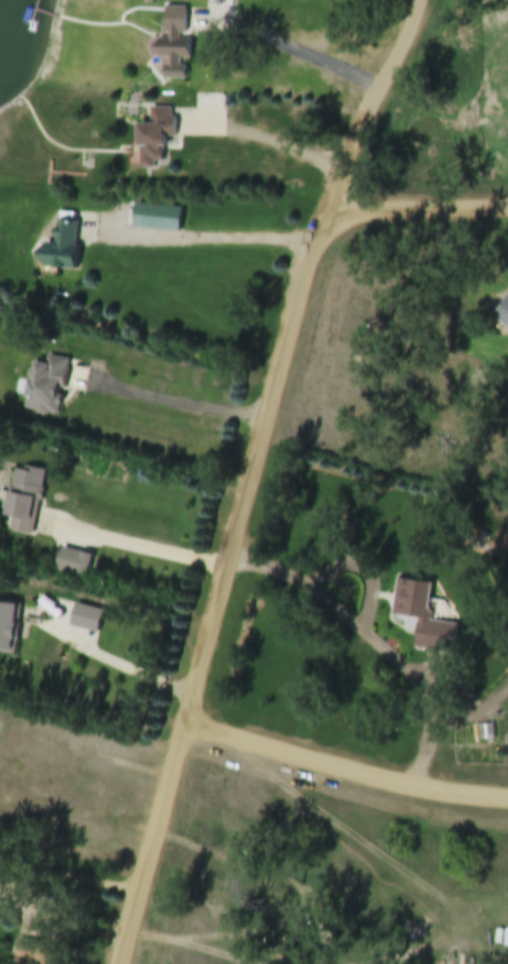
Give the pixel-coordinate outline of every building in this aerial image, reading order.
[(169,58),(169,77),(181,77),(181,59),(185,59),(186,8),(163,7),(162,41),(149,41),(149,58),(169,58)] [(134,124),(134,167),(162,167),(162,137),(173,137),(173,108),(149,108),(149,124),(134,124)] [(77,222),(61,222),(61,231),(51,231),(50,247),(36,246),(35,269),(75,271),(77,222)] [(507,294),(490,318),(507,331),(507,294)] [(58,416),(66,359),(45,356),(44,363),(30,361),(22,411),(58,416)] [(32,537),(45,472),(14,466),(11,483),(21,484),(20,490),(9,488),(1,531),(32,537)] [(58,549),(54,574),(87,580),(92,555),(58,549)] [(455,625),(427,621),(432,585),(398,580),(393,616),(417,620),(413,650),(451,655),(455,625)] [(0,605),(0,654),(10,656),(17,607),(0,605)] [(69,627),(98,633),(103,611),(73,605),(69,627)]
